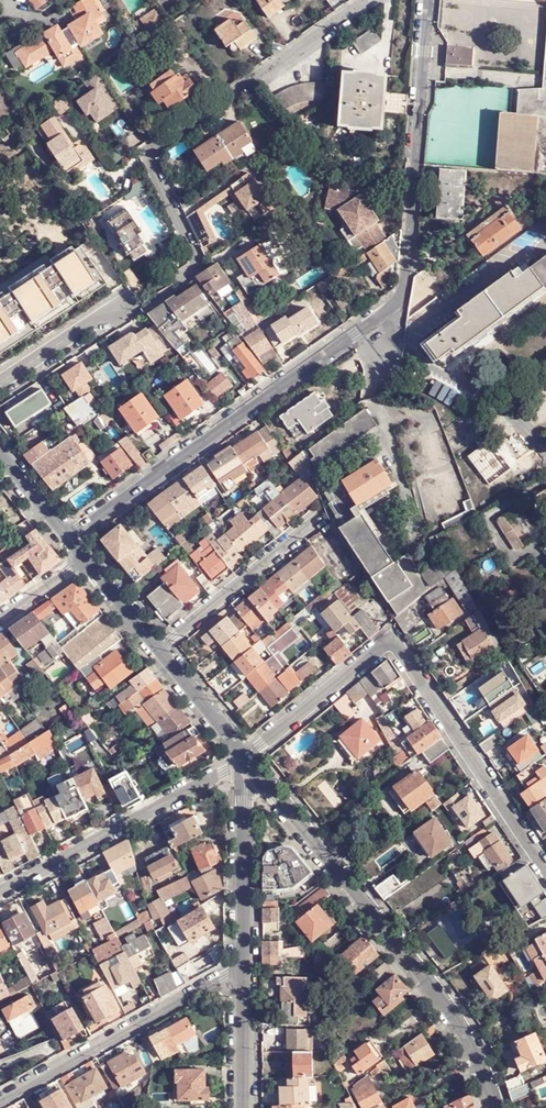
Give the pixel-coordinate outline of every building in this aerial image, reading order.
[(82,1),(74,5),(78,12),(73,15),(78,23),(62,32),(59,27),(47,34),(48,36),(41,39),(37,32),(22,40),(27,48),(19,52),(27,66),(56,49),(60,57),(67,53),(72,61),(81,57),(76,47),(81,44),(83,46),(102,34),(98,27),(107,21),(102,13),(107,11),(100,0),(83,0),(82,1)] [(255,0),(267,18),(284,6),(281,3),(279,0),(255,0)] [(158,8),(141,18),(151,32),(167,21),(158,8)] [(234,41),(237,46),(240,50),(256,38),(244,21),(235,27),(230,19),(214,30),(225,47),(230,44),(234,41)] [(353,41),(361,53),(381,40),(373,28),(353,41)] [(193,47),(179,29),(169,36),(183,54),(193,47)] [(445,65),(472,68),(474,49),(447,47),(445,65)] [(88,70),(84,63),(79,66),(83,73),(88,70)] [(156,90),(176,76),(172,70),(152,85),(156,90)] [(344,109),(341,109),(339,126),(349,127),(373,129),(383,130),(386,92),(387,86),(388,78),(388,75),(344,72),(342,89),(345,89),(344,109)] [(119,102),(99,73),(85,83),(91,93),(78,102),(87,115),(90,113),(97,123),(115,109),(113,106),(119,102)] [(190,79),(187,75),(182,78),(179,74),(176,76),(156,90),(153,93),(161,104),(165,101),(170,107),(171,108),(198,90),(194,84),(190,79)] [(271,98),(282,111),(284,110),(292,105),(302,101),(312,100),(323,100),(324,83),(317,83),(305,84),(293,86),(282,92),(271,98)] [(539,89),(514,91),(511,113),(498,113),(493,170),(545,175),(545,101),(539,100),(539,89)] [(61,114),(71,107),(64,98),(54,104),(61,114)] [(161,104),(166,111),(170,107),(165,101),(161,104)] [(44,143),(60,167),(68,162),(71,166),(80,160),(72,147),(70,148),(64,140),(67,139),(51,116),(38,125),(48,139),(44,143)] [(207,121),(199,127),(209,141),(194,151),(197,156),(207,171),(208,171),(222,161),(224,164),(233,158),(217,135),(207,121)] [(239,121),(217,135),(233,158),(245,151),(242,148),(252,141),(245,130),(239,121)] [(256,139),(252,141),(242,148),(245,151),(258,142),(256,139)] [(75,144),(72,147),(80,160),(89,154),(82,145),(75,144)] [(80,160),(71,166),(74,170),(91,158),(89,154),(80,160)] [(207,171),(197,156),(190,160),(201,175),(204,173),(207,171)] [(207,171),(204,173),(206,177),(224,164),(222,161),(208,171),(207,171)] [(68,162),(60,167),(63,171),(71,166),(68,162)] [(435,218),(462,220),(466,172),(440,169),(435,218)] [(232,185),(233,186),(237,192),(236,193),(248,211),(249,209),(254,217),(256,220),(265,214),(265,215),(275,208),(255,180),(255,181),(249,172),(242,178),(232,185)] [(235,200),(228,205),(234,214),(241,210),(248,220),(254,217),(249,209),(248,211),(236,193),(237,192),(233,186),(187,218),(189,222),(204,214),(203,212),(231,193),(235,200)] [(327,190),(325,211),(339,213),(344,210),(348,215),(343,218),(349,227),(356,238),(350,242),(357,252),(364,248),(366,250),(384,238),(374,223),(377,220),(360,196),(354,200),(349,192),(327,190)] [(467,235),(506,207),(498,198),(461,226),(467,235)] [(143,233),(125,206),(104,219),(115,236),(113,238),(125,256),(143,244),(145,243),(139,235),(143,233)] [(520,228),(506,207),(467,235),(482,256),(520,228)] [(344,210),(339,213),(343,218),(348,215),(344,210)] [(189,222),(202,248),(217,240),(204,214),(189,222)] [(10,239),(28,226),(20,216),(2,229),(10,239)] [(349,227),(343,231),(350,242),(356,238),(349,227)] [(96,302),(90,293),(108,281),(77,233),(0,284),(0,366),(96,302)] [(380,273),(399,261),(400,251),(392,237),(367,253),(370,258),(380,273)] [(143,244),(125,256),(129,263),(147,252),(143,244)] [(280,275),(261,245),(237,259),(246,273),(238,278),(248,296),(280,275)] [(367,253),(332,275),(336,280),(370,258),(367,253)] [(530,267),(544,286),(545,284),(545,255),(530,267)] [(197,278),(210,295),(230,283),(219,264),(212,269),(197,278)] [(544,286),(530,267),(517,276),(512,270),(457,310),(462,316),(427,343),(438,358),(452,348),(454,351),(544,286)] [(420,276),(434,295),(443,288),(429,270),(420,276)] [(414,276),(405,319),(436,297),(434,295),(420,276),(417,274),(414,276)] [(332,275),(317,285),(320,290),(326,286),(327,287),(336,281),(336,280),(332,275)] [(177,315),(182,321),(210,303),(197,286),(177,298),(176,297),(167,302),(177,315)] [(234,289),(243,303),(245,307),(250,303),(239,286),(234,289)] [(331,299),(341,314),(351,308),(341,293),(331,299)] [(156,325),(159,328),(177,315),(167,302),(148,315),(156,325)] [(243,303),(224,314),(229,320),(237,315),(247,330),(257,324),(245,307),(243,303)] [(289,321),(297,334),(302,331),(303,333),(318,324),(307,307),(293,315),(295,317),(289,321)] [(176,332),(185,325),(182,321),(177,315),(159,328),(173,345),(176,349),(184,344),(176,332)] [(282,343),(297,334),(289,321),(286,317),(277,323),(271,326),(282,343)] [(159,328),(156,325),(142,334),(141,332),(136,336),(134,334),(131,334),(110,350),(121,365),(131,358),(127,352),(138,344),(151,363),(164,354),(162,352),(173,345),(159,328)] [(274,348),(282,343),(271,326),(263,331),(274,348)] [(228,344),(237,337),(232,330),(222,336),(228,344)] [(271,348),(260,330),(244,340),(257,357),(271,348)] [(255,379),(264,372),(237,337),(228,344),(234,352),(242,363),(246,368),(242,371),(250,380),(254,377),(255,379)] [(277,356),(271,348),(257,357),(263,364),(268,361),(277,356)] [(236,367),(242,363),(234,352),(228,356),(236,367)] [(283,367),(277,356),(268,361),(275,373),(283,367)] [(77,390),(82,398),(91,393),(92,392),(87,384),(93,380),(83,364),(64,376),(74,392),(77,390)] [(223,372),(206,386),(216,398),(233,384),(223,372)] [(197,375),(206,386),(209,384),(200,373),(197,375)] [(187,380),(165,396),(177,412),(179,415),(185,411),(191,418),(195,415),(197,415),(198,412),(197,410),(204,405),(187,380)] [(42,389),(6,412),(16,427),(52,404),(42,389)] [(78,426),(96,412),(92,408),(99,403),(91,393),(82,398),(65,409),(78,426)] [(120,409),(134,429),(147,419),(150,423),(156,419),(159,417),(142,393),(120,409)] [(280,417),(289,430),(300,422),(308,434),(334,417),(329,410),(331,409),(325,399),(321,402),(315,393),(280,417)] [(96,412),(102,407),(101,405),(99,403),(92,408),(96,412)] [(366,409),(311,450),(317,459),(314,462),(322,473),(330,466),(327,463),(378,425),(366,409)] [(106,420),(111,417),(106,411),(101,415),(106,420)] [(185,411),(179,415),(183,421),(184,422),(191,418),(185,411)] [(177,412),(170,417),(176,426),(183,421),(179,415),(177,412)] [(147,419),(134,429),(139,435),(152,425),(150,423),(147,419)] [(300,422),(289,430),(297,442),(308,434),(300,422)] [(283,450),(267,426),(259,432),(269,448),(274,456),(283,450)] [(269,448),(259,432),(258,431),(233,448),(246,468),(249,466),(250,467),(259,462),(256,457),(269,448)] [(24,455),(32,465),(67,440),(64,435),(54,442),(50,436),(24,455)] [(32,465),(53,490),(71,476),(69,473),(82,463),(85,467),(91,463),(72,436),(67,440),(32,465)] [(127,437),(119,442),(123,446),(140,468),(148,462),(127,437)] [(119,442),(98,458),(101,462),(120,448),(123,446),(119,442)] [(233,448),(231,444),(214,455),(217,459),(233,448)] [(481,445),(467,455),(488,483),(501,472),(481,445)] [(101,462),(113,480),(132,466),(120,448),(101,462)] [(247,470),(246,468),(233,448),(217,459),(209,465),(227,493),(238,486),(233,479),(247,470)] [(150,450),(143,454),(149,462),(155,457),(150,450)] [(309,462),(302,452),(290,462),(289,463),(296,472),(297,472),(302,478),(303,481),(312,475),(309,462)] [(456,569),(448,555),(423,574),(409,555),(395,564),(361,512),(357,507),(386,488),(392,484),(381,464),(379,460),(325,494),(332,503),(330,504),(338,516),(337,516),(343,527),(340,529),(398,616),(409,607),(445,578),(456,569)] [(69,473),(71,476),(85,467),(82,463),(69,473)] [(216,487),(203,466),(183,480),(198,500),(206,494),(216,487)] [(323,481),(319,471),(313,473),(317,483),(323,481)] [(255,482),(258,487),(265,481),(263,478),(261,480),(260,478),(255,482)] [(303,481),(302,478),(290,488),(286,491),(281,495),(296,514),(317,497),(303,481)] [(281,495),(268,479),(265,481),(258,487),(255,490),(258,493),(260,491),(270,504),(257,515),(268,528),(276,539),(284,533),(279,528),(296,514),(281,495)] [(180,513),(198,500),(183,480),(164,493),(178,511),(180,513)] [(249,494),(255,490),(258,487),(255,482),(248,487),(250,489),(247,491),(249,494)] [(208,498),(218,491),(216,487),(206,494),(208,498)] [(357,507),(361,512),(390,494),(389,492),(388,490),(386,488),(357,507)] [(178,511),(164,493),(149,505),(158,517),(165,524),(167,527),(182,516),(180,513),(178,511)] [(200,504),(208,498),(206,494),(198,500),(200,503),(200,504)] [(239,508),(247,502),(244,498),(236,504),(239,508)] [(200,503),(198,500),(180,513),(182,516),(200,503)] [(158,517),(149,505),(140,512),(149,524),(158,517)] [(240,552),(268,528),(257,515),(249,522),(242,513),(230,522),(234,527),(226,534),(230,539),(240,552)] [(209,525),(214,522),(208,514),(206,516),(208,518),(205,520),(209,525)] [(504,516),(496,521),(516,551),(524,546),(504,516)] [(220,526),(215,520),(214,522),(209,525),(208,526),(213,532),(220,526)] [(122,525),(101,540),(136,582),(155,567),(148,558),(122,525)] [(48,545),(35,529),(19,540),(24,547),(7,559),(13,568),(28,558),(48,545)] [(182,546),(187,542),(179,533),(174,537),(182,546)] [(216,551),(230,539),(226,534),(225,533),(210,545),(211,546),(216,551)] [(447,554),(435,535),(430,538),(432,541),(430,542),(438,555),(439,555),(441,558),(447,554)] [(205,551),(211,546),(210,545),(205,538),(199,543),(202,547),(205,551)] [(229,568),(244,557),(240,552),(230,539),(216,551),(229,568)] [(196,553),(187,542),(182,546),(190,557),(196,553)] [(48,545),(28,558),(40,574),(60,560),(48,545)] [(211,583),(229,568),(216,551),(211,546),(205,551),(202,554),(199,550),(196,553),(190,557),(199,569),(211,583)] [(313,547),(295,562),(309,579),(325,567),(313,547)] [(165,559),(158,550),(148,558),(155,567),(165,559)] [(0,564),(0,602),(25,585),(17,573),(16,571),(13,568),(7,559),(0,564)] [(159,576),(161,579),(179,565),(177,562),(159,576)] [(295,562),(278,575),(292,592),(309,579),(295,562)] [(165,582),(184,605),(201,592),(198,588),(193,583),(179,565),(161,579),(165,583),(165,582)] [(204,589),(211,583),(199,569),(193,574),(204,589)] [(456,569),(445,578),(467,608),(469,607),(473,612),(479,609),(456,569)] [(278,575),(262,589),(275,605),(276,606),(292,592),(278,575)] [(82,633),(91,626),(88,621),(101,610),(77,581),(34,612),(48,631),(66,616),(81,634),(82,633)] [(353,618),(363,610),(369,606),(350,581),(340,589),(334,594),(340,601),(353,618)] [(148,598),(166,620),(184,605),(165,582),(165,583),(148,597),(148,598)] [(338,585),(322,597),(325,601),(334,594),(340,589),(338,585)] [(438,629),(463,613),(453,599),(450,601),(440,587),(427,596),(436,610),(429,616),(438,629)] [(262,589),(249,599),(262,616),(275,605),(262,589)] [(322,597),(305,610),(309,615),(316,609),(325,601),(322,597)] [(249,599),(236,609),(237,610),(249,625),(249,626),(262,616),(249,599)] [(351,619),(353,618),(340,601),(338,602),(351,619)] [(351,634),(359,628),(351,619),(338,602),(322,615),(335,632),(337,631),(341,635),(348,630),(351,634)] [(170,626),(189,611),(184,605),(166,620),(170,626)] [(275,605),(262,616),(265,619),(269,625),(282,614),(276,606),(275,605)] [(398,616),(395,618),(405,633),(420,623),(409,607),(398,616)] [(91,626),(104,615),(101,610),(88,621),(91,626)] [(249,625),(237,610),(232,614),(244,629),(249,625)] [(292,627),(297,624),(309,615),(305,610),(289,623),(292,627)] [(329,626),(316,610),(310,615),(315,620),(318,618),(326,628),(329,626)] [(369,640),(380,631),(363,610),(353,618),(351,619),(359,628),(360,628),(369,640)] [(500,645),(480,610),(473,615),(466,621),(475,635),(465,641),(459,645),(470,665),(475,661),(493,650),(500,645)] [(56,659),(65,652),(62,649),(59,644),(48,631),(34,612),(10,629),(27,649),(40,639),(56,659)] [(100,655),(123,638),(104,615),(91,626),(93,628),(98,634),(76,652),(69,643),(62,649),(65,652),(79,670),(80,669),(100,655)] [(265,619),(262,616),(249,626),(252,629),(265,619)] [(210,631),(222,646),(240,633),(227,617),(210,631)] [(289,623),(281,629),(284,634),(289,630),(292,627),(289,623)] [(93,628),(91,626),(82,633),(84,635),(93,628)] [(281,629),(276,633),(280,638),(284,634),(281,629)] [(327,646),(338,638),(332,629),(321,638),(327,646)] [(284,634),(280,638),(272,644),(275,649),(293,635),(289,630),(284,634)] [(345,639),(351,634),(348,630),(341,635),(345,639)] [(240,633),(222,646),(235,662),(252,648),(240,633)] [(263,642),(266,647),(267,648),(272,644),(280,638),(276,633),(272,636),(269,637),(263,642)] [(4,634),(0,636),(0,666),(2,669),(8,678),(17,672),(10,660),(19,654),(4,634)] [(252,637),(257,644),(261,641),(255,634),(252,637)] [(337,666),(351,654),(338,638),(327,646),(324,649),(337,666)] [(189,648),(194,654),(203,647),(198,641),(189,648)] [(261,641),(257,644),(262,650),(266,647),(263,642),(261,641)] [(507,659),(500,645),(493,650),(502,663),(507,659)] [(252,648),(235,662),(247,677),(264,663),(252,648)] [(132,671),(117,652),(104,662),(96,668),(99,670),(87,679),(96,690),(107,681),(111,687),(132,671)] [(100,655),(80,669),(87,679),(99,670),(96,668),(104,662),(100,655)] [(273,655),(264,663),(277,678),(286,671),(273,655)] [(39,679),(46,674),(35,659),(27,664),(39,679)] [(377,695),(401,678),(389,659),(361,682),(369,694),(372,698),(377,695)] [(286,671),(277,678),(260,692),(272,708),(289,694),(287,691),(315,668),(308,661),(299,668),(296,670),(292,665),(286,671)] [(277,678),(264,663),(247,677),(260,692),(277,678)] [(475,682),(491,705),(516,689),(516,688),(500,664),(475,682)] [(136,671),(139,675),(145,670),(142,666),(136,671)] [(122,704),(156,679),(148,668),(145,670),(139,675),(125,685),(128,690),(117,697),(122,704)] [(11,696),(8,692),(15,687),(8,678),(2,669),(0,670),(0,697),(4,695),(7,699),(11,696)] [(24,682),(17,672),(8,678),(15,687),(15,688),(24,682)] [(466,688),(472,684),(467,677),(461,681),(466,688)] [(145,704),(165,690),(156,679),(122,704),(127,710),(124,712),(128,717),(136,711),(142,706),(145,704)] [(461,681),(445,693),(450,700),(465,689),(466,688),(461,681)] [(361,682),(347,693),(355,705),(369,694),(361,682)] [(15,702),(22,697),(15,688),(15,687),(8,692),(11,696),(15,702)] [(499,711),(509,726),(527,713),(531,711),(516,689),(491,705),(496,713),(499,711)] [(159,723),(180,708),(165,690),(145,704),(147,707),(159,723)] [(234,702),(240,709),(250,700),(245,693),(234,702)] [(380,700),(377,695),(372,698),(375,703),(380,700)] [(136,711),(151,729),(153,727),(159,723),(147,707),(145,704),(142,706),(136,711)] [(531,711),(527,713),(535,725),(543,718),(536,706),(531,711)] [(171,737),(192,723),(180,708),(159,723),(153,727),(158,734),(165,729),(171,737)] [(400,740),(403,745),(410,739),(427,726),(425,723),(417,710),(405,718),(410,725),(403,730),(407,735),(400,740)] [(385,718),(391,727),(401,721),(397,711),(390,715),(390,714),(385,718)] [(496,713),(506,728),(509,726),(499,711),(496,713)] [(30,742),(40,736),(34,727),(40,723),(33,714),(24,720),(28,726),(20,731),(29,743),(30,742)] [(478,714),(465,723),(471,731),(484,722),(478,714)] [(392,760),(399,769),(401,767),(405,764),(408,762),(412,759),(406,750),(403,745),(400,740),(391,727),(385,718),(383,715),(376,720),(397,756),(394,758),(392,760)] [(380,741),(362,720),(341,737),(342,738),(358,759),(359,759),(380,741)] [(40,736),(46,732),(40,723),(34,727),(40,736)] [(419,754),(421,752),(441,737),(431,723),(427,726),(410,739),(419,754)] [(20,731),(12,736),(6,727),(0,731),(0,739),(4,746),(10,755),(29,743),(20,731)] [(194,738),(200,734),(195,727),(172,740),(177,748),(194,738)] [(91,744),(98,738),(89,728),(84,731),(91,744)] [(158,734),(163,742),(171,737),(165,729),(158,734)] [(58,746),(50,730),(46,732),(40,736),(30,742),(35,753),(46,746),(50,752),(58,746)] [(210,746),(200,734),(194,738),(205,750),(210,746)] [(496,735),(481,745),(486,754),(502,743),(496,735)] [(544,757),(529,736),(519,743),(507,751),(522,772),(532,766),(544,757)] [(430,764),(449,750),(441,737),(421,752),(430,764)] [(205,750),(194,738),(177,748),(170,753),(169,753),(177,763),(179,767),(205,750)] [(358,759),(342,738),(338,741),(337,744),(351,761),(354,761),(358,759)] [(505,747),(507,751),(519,743),(517,739),(505,747)] [(170,753),(177,748),(172,740),(165,745),(170,753)] [(35,753),(30,742),(29,743),(10,755),(15,766),(35,753)] [(157,750),(162,757),(169,753),(170,753),(165,745),(157,750)] [(10,755),(4,746),(0,749),(0,752),(4,759),(10,755)] [(38,759),(50,752),(46,746),(35,753),(38,759)] [(63,757),(58,747),(54,750),(56,754),(54,755),(61,770),(68,767),(63,757)] [(170,768),(177,763),(169,753),(162,757),(162,758),(169,768),(170,768)] [(0,761),(0,771),(1,772),(15,766),(10,755),(4,759),(0,761)] [(68,767),(68,769),(70,772),(74,770),(67,755),(63,757),(68,767)] [(169,768),(162,758),(159,760),(166,770),(169,768)] [(532,766),(522,772),(518,776),(527,790),(521,794),(532,809),(545,800),(545,794),(544,792),(545,790),(545,767),(537,773),(532,766)] [(97,769),(74,780),(85,803),(98,797),(99,799),(108,795),(109,794),(105,787),(97,769)] [(396,788),(412,810),(425,800),(433,794),(434,794),(418,772),(417,773),(415,774),(396,788)] [(121,800),(122,802),(138,794),(129,776),(113,785),(121,800)] [(56,796),(56,797),(66,818),(67,818),(88,809),(85,803),(74,780),(73,778),(58,786),(61,793),(56,796)] [(113,785),(112,784),(105,787),(109,794),(108,795),(109,798),(112,804),(121,800),(113,785)] [(405,815),(412,810),(396,788),(389,793),(405,815)] [(28,793),(14,801),(17,805),(31,835),(45,828),(36,808),(28,793)] [(425,800),(433,812),(441,806),(433,794),(425,800)] [(462,801),(457,794),(444,803),(449,811),(453,807),(468,828),(484,816),(470,796),(462,801)] [(56,797),(36,808),(45,828),(66,818),(56,797)] [(526,813),(529,817),(534,814),(545,831),(545,800),(532,809),(526,813)] [(1,868),(5,875),(16,868),(12,860),(25,852),(30,861),(40,855),(31,835),(17,805),(0,813),(0,866),(1,868)] [(487,828),(497,821),(494,816),(483,823),(487,828)] [(88,830),(96,826),(92,817),(84,821),(88,830)] [(194,817),(173,828),(182,844),(185,843),(202,833),(194,817)] [(452,844),(435,819),(415,834),(432,858),(452,844)] [(170,829),(165,832),(174,849),(182,844),(173,828),(170,829)] [(501,872),(514,864),(511,859),(494,834),(490,837),(485,829),(475,836),(479,843),(469,849),(471,853),(474,851),(488,871),(494,866),(499,874),(501,872)] [(136,864),(129,839),(104,853),(112,867),(113,869),(116,874),(136,864)] [(182,844),(174,849),(179,859),(190,853),(185,843),(182,844)] [(201,870),(222,861),(214,844),(201,849),(200,846),(192,850),(201,870)] [(263,858),(263,890),(278,890),(279,890),(292,888),(293,888),(300,882),(303,880),(313,872),(306,864),(293,848),(284,845),(268,850),(263,858)] [(177,868),(167,848),(145,858),(155,879),(160,876),(162,879),(171,875),(170,871),(177,868)] [(539,897),(545,893),(538,882),(522,858),(514,864),(501,872),(524,907),(531,902),(539,897)] [(224,874),(225,860),(222,861),(201,870),(200,871),(202,878),(217,870),(218,875),(224,874)] [(138,871),(136,864),(116,874),(119,881),(138,871)] [(121,886),(119,881),(116,874),(113,869),(106,873),(114,890),(121,886)] [(116,892),(114,890),(106,873),(105,871),(103,870),(95,874),(94,877),(95,879),(88,882),(98,901),(101,900),(116,892)] [(222,889),(218,875),(217,870),(202,878),(193,882),(196,886),(202,900),(222,889)] [(375,889),(385,900),(403,887),(393,876),(375,889)] [(162,898),(165,903),(196,886),(193,882),(191,883),(188,877),(158,890),(162,898)] [(98,901),(88,882),(87,880),(85,879),(76,884),(76,887),(77,888),(70,892),(80,911),(84,919),(92,915),(89,910),(87,907),(93,904),(98,901)] [(148,880),(142,881),(145,894),(151,892),(148,880)] [(293,888),(292,888),(297,897),(306,890),(303,885),(300,882),(293,888)] [(331,895),(325,887),(299,907),(300,909),(305,915),(317,905),(318,906),(331,895)] [(542,902),(539,897),(531,902),(534,907),(542,902)] [(164,927),(174,921),(172,919),(165,903),(162,898),(149,905),(156,923),(161,920),(164,927)] [(80,927),(65,899),(47,908),(43,901),(32,907),(47,935),(49,934),(69,923),(73,930),(80,927)] [(534,907),(542,920),(545,918),(545,899),(542,902),(534,907)] [(103,903),(101,900),(98,901),(101,908),(103,910),(108,907),(105,902),(103,903)] [(95,906),(97,911),(101,908),(98,901),(93,904),(95,906)] [(305,915),(298,920),(297,920),(309,934),(313,940),(330,926),(322,917),(325,915),(324,913),(318,906),(317,905),(305,915)] [(100,918),(105,915),(103,910),(101,908),(97,911),(99,916),(100,918)] [(193,940),(212,930),(214,928),(203,908),(170,927),(181,947),(193,940)] [(279,909),(263,909),(263,924),(279,923),(279,909)] [(305,915),(300,909),(294,914),(298,920),(305,915)] [(152,920),(149,911),(138,916),(139,920),(142,925),(143,925),(152,920)] [(327,911),(324,913),(325,915),(322,917),(330,926),(335,922),(327,911)] [(15,945),(18,943),(35,934),(24,914),(5,924),(15,945)] [(104,941),(107,939),(116,935),(115,933),(109,922),(107,918),(99,922),(95,924),(104,941)] [(109,922),(115,933),(119,931),(113,920),(109,922)] [(118,938),(142,925),(139,920),(119,931),(115,933),(116,935),(118,938)] [(155,932),(152,920),(143,925),(149,936),(152,934),(155,932)] [(69,923),(49,934),(53,941),(73,930),(69,923)] [(10,946),(0,928),(0,951),(10,946)] [(197,946),(215,935),(212,930),(193,940),(197,946)] [(545,982),(545,981),(545,934),(535,940),(536,942),(525,948),(532,960),(533,959),(539,970),(545,982)] [(109,943),(118,939),(118,938),(116,935),(107,939),(109,943)] [(125,952),(134,969),(144,964),(138,953),(151,947),(146,936),(137,940),(134,935),(128,939),(130,944),(123,947),(125,952)] [(339,941),(335,935),(324,943),(328,949),(339,941)] [(369,941),(364,936),(349,948),(350,948),(343,953),(358,972),(380,955),(369,941)] [(279,941),(263,941),(263,957),(279,957),(279,954),(279,942),(279,941)] [(64,968),(64,967),(51,944),(45,947),(57,971),(64,968)] [(125,952),(123,947),(121,944),(96,957),(100,965),(109,960),(117,956),(125,952)] [(109,960),(100,965),(113,989),(130,981),(134,988),(142,984),(134,969),(125,952),(117,956),(120,962),(112,966),(109,960)] [(33,984),(39,981),(24,953),(20,955),(18,956),(33,984)] [(185,953),(173,960),(177,969),(190,962),(185,953)] [(486,960),(471,970),(476,976),(490,967),(486,960)] [(170,992),(179,988),(173,974),(169,963),(160,968),(164,977),(170,992)] [(396,975),(386,963),(373,973),(383,985),(396,975)] [(476,979),(481,985),(492,1002),(508,991),(491,966),(490,967),(476,976),(475,977),(476,979)] [(284,977),(307,978),(307,970),(278,970),(278,977),(284,977)] [(535,986),(545,982),(539,970),(529,975),(535,986)] [(350,976),(347,972),(328,985),(331,989),(350,976)] [(10,994),(0,974),(0,999),(10,994)] [(383,985),(377,989),(382,996),(390,1005),(402,996),(408,990),(396,975),(383,985)] [(170,992),(164,977),(155,981),(162,997),(170,992)] [(283,1001),(306,1001),(307,978),(284,977),(283,1001)] [(477,988),(481,985),(476,979),(472,982),(477,988)] [(98,1022),(119,1010),(106,986),(104,987),(101,982),(85,991),(87,996),(85,998),(98,1022)] [(22,1019),(44,1008),(41,1003),(35,1006),(29,995),(4,1009),(10,1020),(20,1015),(22,1019)] [(148,995),(140,999),(144,1007),(152,1002),(148,995)] [(390,1005),(382,996),(374,1002),(385,1015),(404,1000),(402,996),(390,1005)] [(305,1007),(306,1001),(283,1001),(283,1015),(284,1015),(291,1016),(291,1025),(304,1025),(305,1015),(305,1007)] [(319,1007),(305,1007),(305,1015),(311,1016),(311,1025),(320,1025),(319,1007)] [(84,1029),(73,1008),(53,1018),(64,1040),(84,1029)] [(12,1024),(22,1019),(20,1015),(10,1020),(12,1024)] [(159,1033),(151,1038),(163,1059),(180,1050),(184,1059),(191,1055),(184,1042),(197,1034),(189,1020),(160,1035),(159,1033)] [(288,1028),(287,1052),(294,1051),(306,1051),(307,1028),(288,1028)] [(435,1054),(422,1033),(404,1046),(417,1065),(435,1054)] [(522,1070),(545,1060),(535,1035),(511,1045),(518,1060),(517,1060),(522,1070)] [(150,1037),(143,1041),(155,1064),(166,1064),(163,1059),(151,1038),(150,1037)] [(354,1051),(360,1060),(352,1066),(358,1075),(378,1061),(377,1060),(383,1057),(371,1040),(366,1044),(366,1043),(354,1051)] [(417,1065),(404,1046),(397,1051),(410,1070),(417,1065)] [(313,1066),(313,1051),(312,1051),(306,1051),(294,1051),(294,1078),(309,1077),(313,1077),(313,1069),(316,1069),(316,1066),(313,1066)] [(332,1059),(328,1051),(323,1052),(327,1061),(332,1059)] [(123,1087),(144,1074),(146,1073),(139,1061),(134,1063),(132,1063),(130,1059),(127,1053),(110,1063),(102,1068),(110,1082),(118,1078),(123,1087)] [(352,1064),(345,1054),(334,1062),(339,1074),(352,1064)] [(453,1063),(449,1054),(437,1060),(442,1068),(453,1063)] [(102,1068),(97,1059),(91,1062),(96,1070),(97,1070),(97,1071),(102,1068)] [(376,1066),(380,1072),(390,1065),(386,1059),(380,1064),(376,1066)] [(376,1066),(369,1072),(373,1076),(380,1072),(376,1066)] [(210,1100),(210,1088),(206,1088),(205,1069),(205,1070),(177,1071),(177,1082),(179,1082),(180,1100),(210,1100)] [(97,1071),(97,1070),(96,1070),(77,1081),(75,1078),(76,1077),(73,1073),(68,1075),(72,1081),(65,1085),(73,1100),(78,1107),(91,1107),(100,1103),(95,1095),(107,1088),(97,1071)] [(508,1086),(509,1091),(525,1085),(520,1076),(506,1082),(508,1086)] [(531,1083),(533,1089),(545,1083),(545,1076),(531,1083)] [(310,1105),(309,1077),(294,1078),(294,1086),(281,1087),(281,1106),(310,1105)] [(363,1107),(379,1107),(383,1106),(368,1077),(355,1086),(356,1088),(353,1090),(363,1107)] [(118,1078),(110,1082),(115,1091),(123,1087),(118,1078)] [(511,1097),(513,1103),(528,1097),(534,1094),(533,1089),(531,1083),(525,1085),(509,1091),(511,1097)] [(63,1090),(55,1094),(43,1101),(42,1101),(45,1107),(73,1107),(63,1090)] [(354,1104),(347,1090),(342,1092),(347,1104),(354,1104)] [(528,1097),(533,1107),(537,1107),(540,1107),(534,1094),(528,1097)] [(471,1096),(454,1103),(454,1104),(456,1107),(475,1107),(471,1096)] [(410,1098),(393,1107),(394,1107),(416,1107),(410,1098)]
